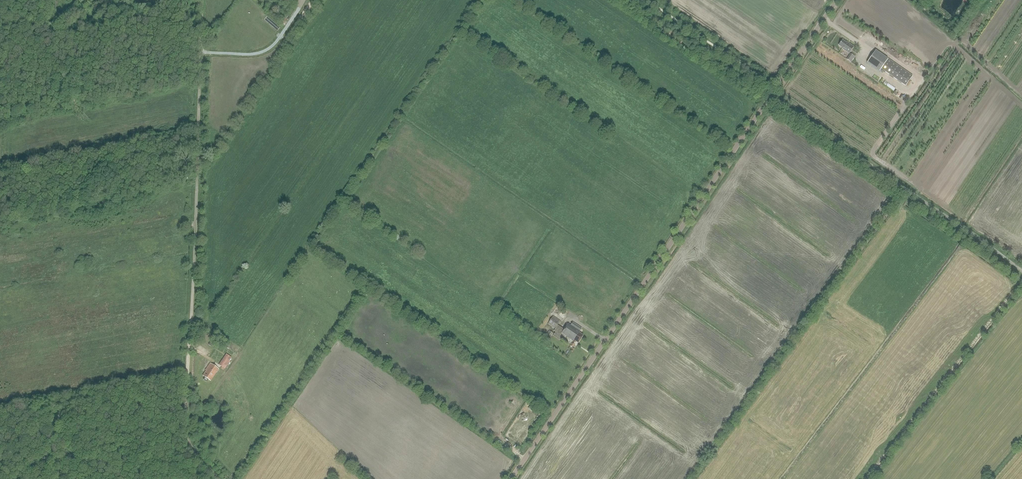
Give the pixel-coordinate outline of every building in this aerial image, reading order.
[(849,53),(854,47),(847,42),(846,42),(842,40),(839,45),(842,48),(849,53)] [(913,76),(888,59),(876,50),(867,63),(879,71),(881,69),(906,86),(913,76)] [(853,61),(856,55),(852,53),(848,58),(853,61)] [(893,91),(896,87),(885,80),(883,84),(893,91)] [(568,324),(564,329),(558,325),(561,321),(553,316),(548,324),(555,329),(554,331),(555,332),(553,336),(560,341),(563,337),(561,335),(562,333),(574,342),(575,341),(578,343),(583,335),(579,332),(581,329),(572,323),(570,325),(568,324)] [(548,342),(553,334),(549,331),(543,339),(548,342)] [(231,357),(227,355),(223,360),(222,359),(219,365),(225,369),(230,361),(229,360),(231,357)] [(217,372),(219,369),(210,363),(205,370),(206,370),(203,375),(205,377),(203,379),(207,382),(208,379),(211,381),(216,372),(217,372)]
